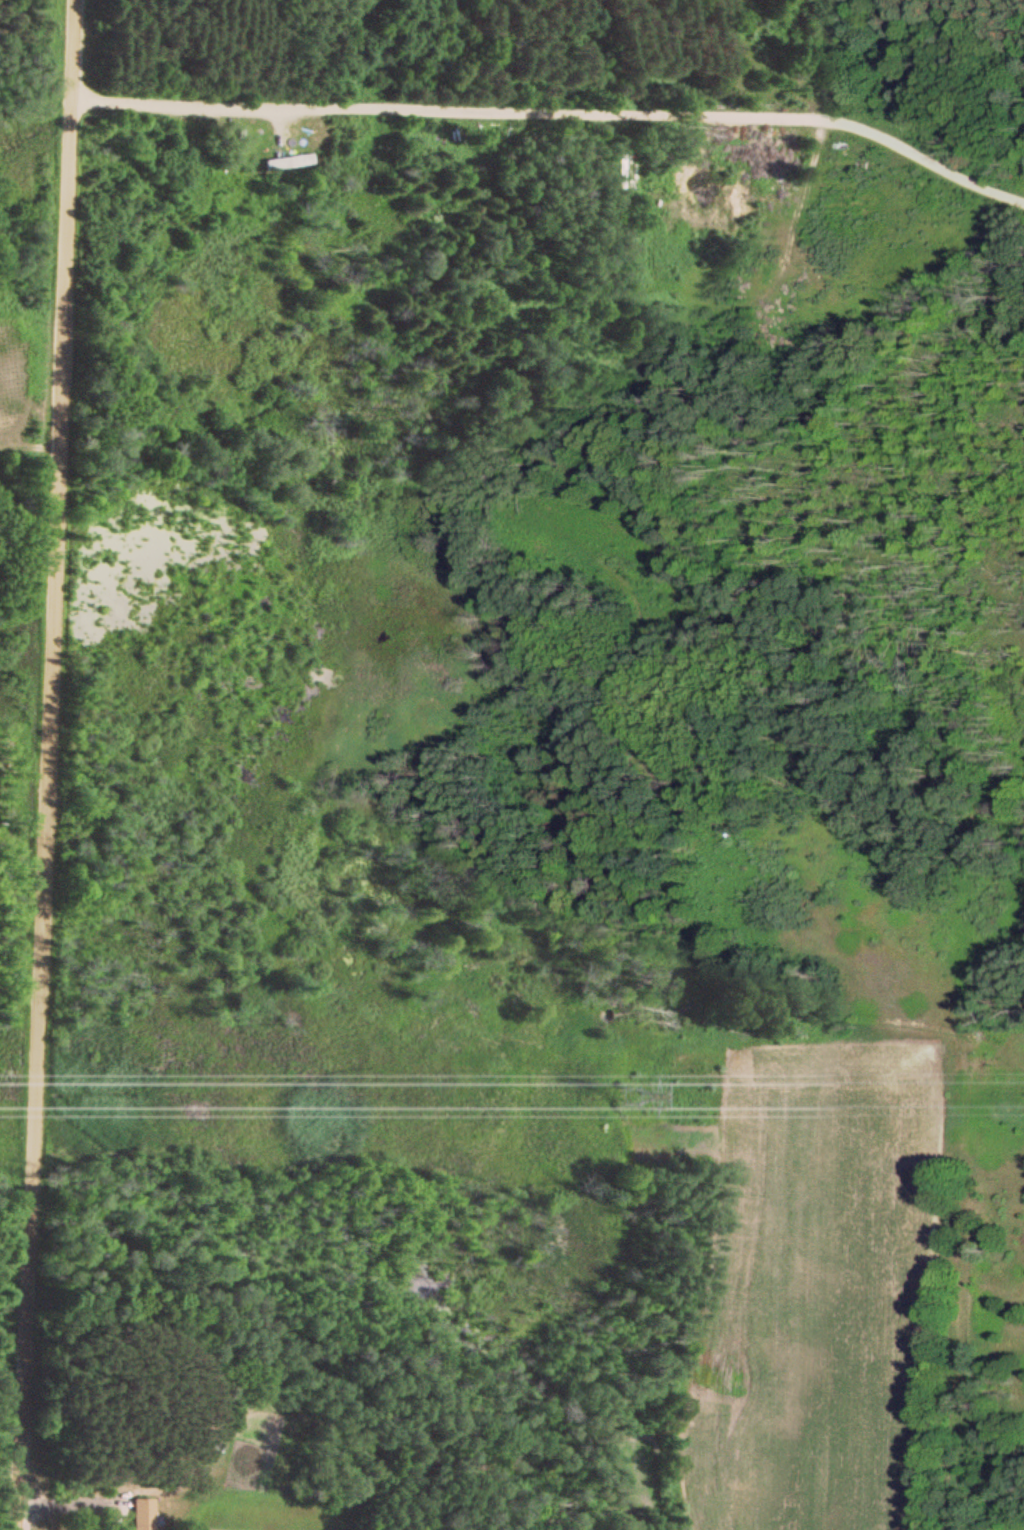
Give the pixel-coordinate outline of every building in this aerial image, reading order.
[(266,173),(314,166),(312,154),(264,161),(266,173)] [(151,1500),(131,1500),(131,1529),(151,1529),(151,1500)]
